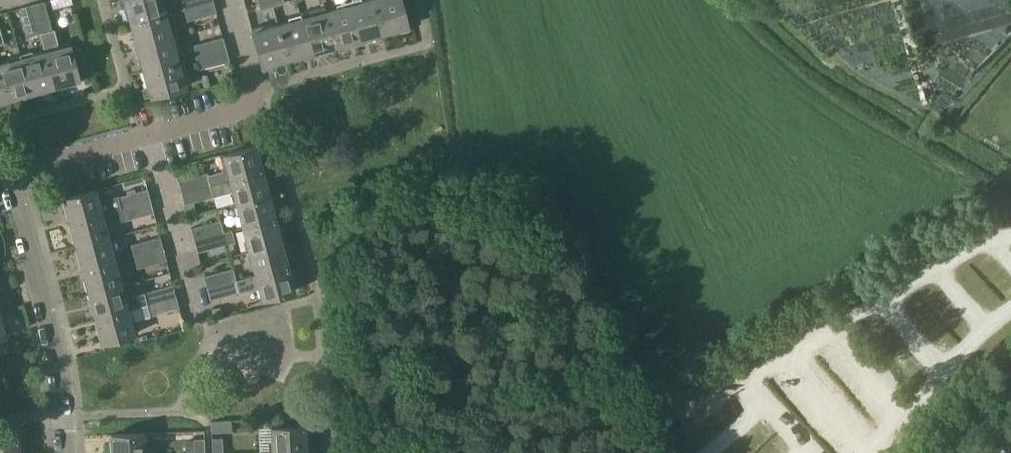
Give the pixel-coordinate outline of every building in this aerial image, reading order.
[(32,3),(40,33),(45,51),(54,86),(70,81),(70,85),(79,82),(77,73),(86,70),(80,47),(71,50),(69,44),(59,47),(56,32),(52,34),(43,0),(42,0),(32,3)] [(122,7),(125,6),(130,23),(165,14),(161,0),(120,0),(122,7)] [(213,1),(213,0),(181,0),(183,9),(213,1)] [(271,6),(269,0),(258,0),(260,8),(271,6)] [(382,33),(373,0),(365,0),(348,4),(359,43),(367,41),(367,37),(382,33)] [(382,33),(398,28),(399,32),(409,30),(401,0),(373,0),(382,33)] [(213,1),(183,9),(186,20),(216,12),(213,1)] [(28,36),(40,33),(32,3),(20,7),(28,36)] [(352,45),(359,43),(348,4),(325,11),(334,45),(350,41),(352,45)] [(334,45),(325,11),(324,8),(299,15),(300,18),(310,55),(319,53),(318,50),(334,45)] [(165,14),(130,23),(134,38),(130,38),(133,47),(136,46),(171,37),(168,26),(174,24),(171,12),(165,14)] [(276,24),(285,58),(302,54),(303,57),(310,55),(300,18),(276,24)] [(276,24),(252,31),(262,70),(271,67),(270,63),(285,58),(276,24)] [(190,27),(174,29),(176,40),(192,38),(190,27)] [(136,46),(133,47),(135,55),(139,54),(143,70),(178,60),(171,37),(136,46)] [(196,56),(225,48),(222,37),(192,44),(196,56)] [(225,48),(196,56),(200,68),(228,60),(225,48)] [(38,90),(54,86),(45,51),(22,57),(32,95),(38,93),(38,90)] [(32,95),(22,57),(0,63),(0,71),(7,98),(21,94),(22,98),(32,95)] [(178,60),(143,70),(147,86),(143,87),(146,95),(150,95),(185,86),(184,84),(181,72),(187,71),(184,59),(178,60)] [(177,179),(180,190),(229,177),(261,168),(255,145),(244,148),(223,153),(223,157),(226,165),(221,167),(221,170),(207,174),(207,171),(177,179)] [(229,177),(180,190),(185,203),(232,190),(236,202),(268,193),(261,168),(229,177)] [(69,221),(101,212),(94,188),(62,197),(69,221)] [(120,207),(150,199),(147,188),(117,196),(120,207)] [(268,193),(236,202),(242,226),(274,217),(268,193)] [(150,199),(120,207),(124,220),(153,212),(150,199)] [(75,246),(107,237),(101,212),(69,221),(75,246)] [(274,217),(242,226),(249,250),(281,241),(285,240),(282,228),(278,229),(275,219),(274,217)] [(194,239),(222,231),(219,220),(191,228),(194,239)] [(226,243),(222,231),(194,239),(197,251),(226,243)] [(133,256),(163,248),(159,236),(130,244),(133,256)] [(82,270),(114,261),(107,237),(75,246),(82,270)] [(281,241),(249,250),(255,274),(287,265),(281,241)] [(163,248),(133,256),(137,267),(166,259),(163,248)] [(88,294),(120,285),(114,261),(82,270),(88,294)] [(236,279),(206,287),(209,299),(239,291),(239,293),(259,288),(262,298),(294,290),(287,265),(255,274),(236,279)] [(203,275),(206,287),(236,279),(232,267),(203,275)] [(146,303),(175,295),(172,283),(123,297),(120,285),(88,294),(95,318),(127,309),(126,309),(146,303)] [(146,303),(149,316),(178,307),(175,295),(146,303)] [(127,309),(95,318),(101,342),(133,334),(127,309)] [(681,393),(670,401),(679,413),(690,405),(681,393)] [(272,452),(305,450),(303,425),(270,426),(272,452)] [(110,433),(110,434),(111,452),(145,452),(144,432),(110,433)] [(203,437),(193,438),(194,452),(204,452),(203,437)] [(222,437),(211,437),(212,452),(223,452),(222,437)] [(18,438),(0,439),(0,452),(19,452),(18,438)]
